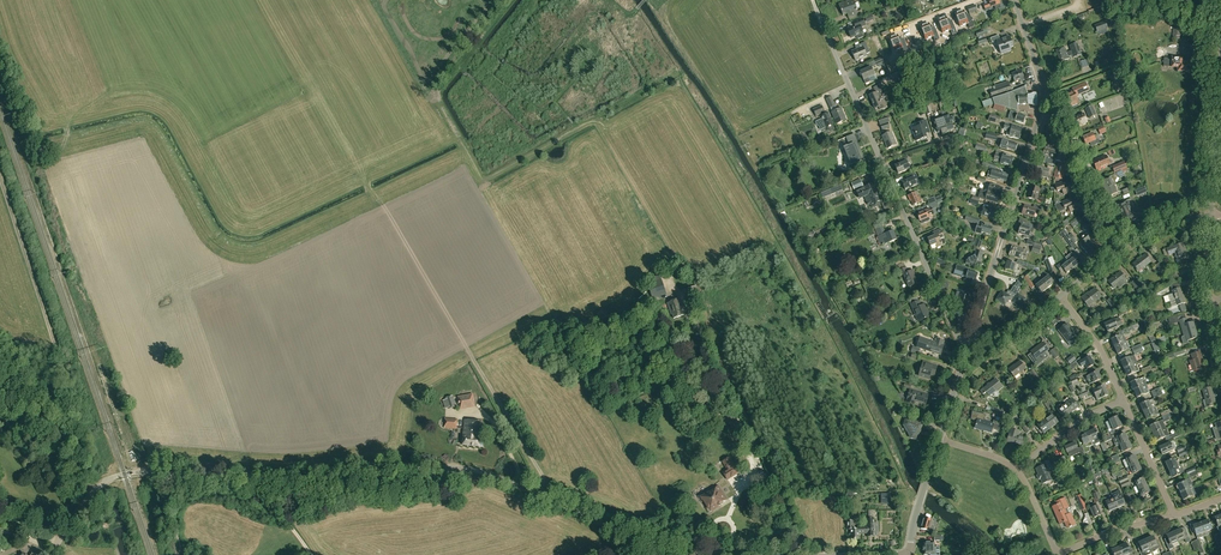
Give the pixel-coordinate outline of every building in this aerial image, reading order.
[(843,15),(848,13),(850,17),(859,14),(859,16),(863,14),(862,10),(858,12),(854,0),(851,0),(839,4),(843,15)] [(995,6),(997,10),(1001,8),(1000,4),(1001,4),(999,0),(989,0),(990,3),(984,5),(986,11),(993,9),(992,7),(995,6)] [(968,7),(969,10),(971,18),(979,15),(978,11),(976,5),(968,7)] [(963,11),(955,14),(960,27),(968,24),(970,29),(974,27),(969,14),(965,16),(963,11)] [(867,22),(874,19),(872,13),(865,16),(867,22)] [(946,17),(938,20),(943,33),(951,30),(952,35),(957,33),(952,20),(948,22),(946,17)] [(848,29),(852,38),(863,33),(861,28),(866,26),(863,18),(854,22),(855,26),(848,29)] [(1097,32),(1108,29),(1105,21),(1095,25),(1097,32)] [(1173,39),(1180,39),(1180,36),(1181,36),(1182,24),(1181,24),(1181,21),(1174,21),(1174,24),(1175,24),(1175,27),(1174,27),(1173,39)] [(929,24),(921,27),(926,40),(933,37),(935,41),(940,40),(935,27),(931,28),(929,24)] [(985,34),(984,34),(983,30),(976,33),(977,37),(978,36),(979,40),(978,40),(980,45),(988,42),(986,37),(985,34)] [(898,35),(890,38),(894,51),(902,48),(904,53),(908,51),(904,39),(900,40),(898,35)] [(991,38),(993,43),(997,41),(1002,54),(1012,50),(1011,48),(1014,47),(1010,36),(1001,40),(999,35),(991,38)] [(866,42),(861,43),(863,47),(852,51),(856,61),(868,56),(867,54),(870,53),(866,42)] [(1069,47),(1071,51),(1068,52),(1066,47),(1056,50),(1060,62),(1070,59),(1069,56),(1072,55),(1073,57),(1080,55),(1077,44),(1069,47)] [(908,54),(897,58),(900,66),(911,62),(908,54)] [(882,57),(873,61),(875,66),(878,64),(878,66),(882,64),(882,63),(884,62),(882,57)] [(1194,64),(1194,58),(1189,58),(1186,63),(1184,63),(1184,59),(1165,58),(1165,66),(1172,66),(1172,68),(1178,69),(1178,72),(1182,72),(1182,73),(1182,74),(1184,75),(1185,75),(1186,73),(1191,73),(1191,64),(1194,64)] [(868,68),(860,72),(866,84),(870,82),(869,78),(874,75),(871,67),(875,66),(873,61),(867,64),(868,68)] [(1088,77),(1095,75),(1093,68),(1086,70),(1088,77)] [(1022,70),(1012,73),(1013,74),(1008,75),(1010,78),(1014,77),(1015,82),(1021,80),(1022,81),(1025,80),(1022,70)] [(1119,79),(1122,88),(1128,87),(1125,78),(1119,79)] [(1010,85),(1009,81),(996,86),(997,89),(991,91),(992,96),(1013,89),(1012,84),(1010,85)] [(1086,82),(1072,88),(1073,91),(1075,97),(1076,96),(1081,94),(1080,92),(1082,91),(1088,88),(1086,82)] [(881,84),(874,87),(876,93),(870,95),(876,108),(879,107),(881,110),(888,106),(883,96),(882,97),(881,92),(884,91),(881,84)] [(995,105),(1005,107),(1018,110),(1018,103),(1019,103),(1019,104),(1027,103),(1027,102),(1027,96),(1027,95),(1026,86),(1007,94),(993,98),(995,104),(995,105)] [(1078,100),(1076,96),(1075,97),(1073,91),(1068,93),(1069,95),(1065,96),(1068,104),(1070,107),(1079,103),(1078,100)] [(832,96),(826,99),(831,108),(836,106),(832,96)] [(984,108),(986,107),(994,104),(992,98),(982,102),(984,108)] [(813,109),(816,116),(825,112),(822,105),(813,109)] [(1086,109),(1090,118),(1097,115),(1093,106),(1086,109)] [(842,108),(832,112),(837,124),(847,120),(842,108)] [(830,118),(830,116),(828,113),(823,115),(824,118),(823,119),(824,120),(819,122),(822,130),(826,128),(827,130),(830,131),(833,130),(834,127),(833,125),(834,124),(831,117),(830,118)] [(1024,123),(1026,116),(1018,114),(1013,113),(1012,116),(1017,117),(1016,121),(1024,123)] [(943,116),(948,132),(954,130),(952,123),(956,122),(954,115),(950,116),(950,114),(946,115),(943,116)] [(989,120),(999,123),(1001,117),(991,114),(989,120)] [(1087,122),(1084,114),(1075,118),(1078,126),(1087,122)] [(943,116),(932,119),(937,133),(941,131),(942,134),(948,132),(943,116)] [(913,129),(917,141),(927,138),(925,132),(930,130),(926,120),(918,123),(919,127),(913,129)] [(1023,128),(1013,125),(1005,123),(1004,129),(1008,130),(1007,135),(1010,135),(1009,136),(1019,139),(1023,128)] [(1098,128),(1101,134),(1106,132),(1104,126),(1098,128)] [(888,148),(897,145),(892,132),(883,136),(888,148)] [(1086,145),(1088,144),(1089,148),(1100,143),(1098,139),(1096,140),(1093,133),(1083,137),(1086,145)] [(855,134),(847,137),(850,145),(848,146),(847,146),(844,147),(852,165),(857,163),(857,165),(866,161),(855,134)] [(1017,147),(1018,144),(1009,142),(1002,140),(1000,148),(1006,150),(1007,148),(1016,151),(1016,149),(1017,147)] [(977,144),(976,149),(986,152),(988,147),(977,144)] [(1049,161),(1056,162),(1057,159),(1055,159),(1057,150),(1045,147),(1043,155),(1050,157),(1049,161)] [(1054,177),(1064,180),(1068,163),(1067,161),(1064,160),(1065,157),(1063,156),(1064,153),(1059,152),(1056,162),(1060,163),(1059,166),(1057,166),(1055,176),(1054,177)] [(1005,153),(1003,154),(1003,155),(996,153),(994,160),(1001,162),(1001,163),(1011,167),(1014,157),(1008,156),(1007,154),(1005,153)] [(1106,154),(1105,155),(1105,156),(1093,161),(1095,165),(1097,170),(1111,165),(1106,154)] [(911,162),(909,156),(901,160),(902,163),(896,166),(899,173),(910,168),(908,163),(911,162)] [(1009,174),(1000,172),(1000,170),(995,169),(996,165),(983,161),(982,165),(990,168),(987,178),(997,181),(997,179),(1006,182),(1009,174)] [(1112,167),(1115,173),(1122,170),(1123,173),(1128,171),(1125,162),(1112,167)] [(1052,177),(1054,167),(1048,166),(1047,169),(1038,166),(1036,175),(1047,178),(1048,176),(1052,177)] [(1102,182),(1105,189),(1114,186),(1114,185),(1116,185),(1115,182),(1117,177),(1124,174),(1123,173),(1122,170),(1115,173),(1114,174),(1115,175),(1110,177),(1111,179),(1102,182)] [(918,179),(916,173),(908,176),(909,180),(903,182),(906,190),(917,185),(915,180),(918,179)] [(874,183),(864,187),(860,179),(851,183),(855,191),(856,191),(858,196),(859,199),(864,197),(868,206),(871,205),(871,207),(881,203),(880,201),(882,200),(880,196),(878,197),(876,192),(877,191),(874,183)] [(1076,191),(1073,182),(1064,186),(1062,182),(1056,185),(1058,191),(1063,190),(1064,195),(1076,191)] [(1003,188),(991,184),(990,184),(987,183),(985,191),(988,192),(1001,196),(1003,188)] [(1040,189),(1031,186),(1028,197),(1037,200),(1040,189)] [(1105,189),(1108,197),(1117,193),(1114,186),(1105,189)] [(918,198),(916,192),(908,196),(910,200),(911,199),(914,205),(919,203),(919,202),(922,201),(920,197),(918,198)] [(998,204),(1001,196),(988,192),(988,193),(984,192),(983,193),(982,197),(982,198),(986,199),(986,200),(998,204)] [(1062,202),(1055,205),(1058,213),(1068,208),(1070,213),(1083,208),(1079,199),(1072,203),(1070,198),(1062,202)] [(918,214),(920,221),(922,221),(923,223),(930,220),(929,217),(934,214),(932,209),(939,206),(937,201),(930,204),(931,208),(918,214)] [(1039,213),(1041,207),(1035,205),(1033,208),(1025,206),(1023,214),(1034,217),(1035,212),(1039,213)] [(1133,212),(1129,213),(1126,206),(1122,208),(1125,215),(1122,216),(1125,224),(1126,223),(1127,227),(1131,225),(1130,221),(1136,219),(1133,212)] [(980,213),(981,214),(981,215),(994,219),(996,210),(984,207),(983,208),(982,207),(980,213)] [(1083,221),(1080,217),(1070,223),(1074,228),(1083,221)] [(877,235),(878,235),(879,237),(878,237),(881,246),(897,239),(894,230),(886,233),(882,223),(874,226),(871,227),(874,234),(876,233),(877,235)] [(982,223),(981,225),(979,224),(976,232),(981,234),(982,232),(990,235),(993,227),(982,223)] [(1035,229),(1032,228),(1021,225),(1019,233),(1029,237),(1030,232),(1033,233),(1035,229)] [(946,240),(944,238),(941,229),(933,232),(934,235),(928,238),(932,246),(936,244),(938,248),(943,245),(945,244),(946,243),(946,241),(946,240)] [(805,235),(808,240),(816,237),(814,231),(805,235)] [(1067,234),(1064,237),(1065,238),(1071,247),(1075,244),(1068,236),(1067,234)] [(1071,234),(1068,236),(1075,244),(1077,242),(1071,234)] [(1085,234),(1081,238),(1085,243),(1093,254),(1097,251),(1091,243),(1092,242),(1085,234)] [(974,246),(980,248),(982,242),(976,239),(974,246)] [(1085,243),(1081,246),(1090,257),(1093,254),(1085,243)] [(1184,258),(1189,257),(1184,243),(1167,249),(1169,255),(1176,252),(1178,260),(1177,260),(1179,264),(1185,261),(1184,258)] [(1012,246),(1010,255),(1020,258),(1025,260),(1027,254),(1023,253),(1024,250),(1012,246)] [(980,263),(982,256),(983,252),(977,250),(975,255),(969,259),(968,259),(966,264),(980,268),(981,263),(980,263)] [(1075,251),(1073,253),(1072,253),(1065,258),(1067,260),(1073,268),(1080,263),(1077,259),(1080,257),(1075,251)] [(1151,262),(1146,254),(1133,264),(1139,271),(1151,262)] [(1060,264),(1057,266),(1061,272),(1064,270),(1067,273),(1073,268),(1067,260),(1063,263),(1065,265),(1062,267),(1060,264)] [(1007,261),(1005,270),(1014,272),(1015,269),(1020,271),(1021,266),(1026,267),(1027,264),(1020,262),(1019,265),(1017,264),(1007,261)] [(1163,274),(1166,271),(1160,263),(1157,265),(1163,274)] [(968,269),(957,265),(955,275),(962,277),(963,275),(966,276),(967,273),(968,273),(967,277),(976,280),(978,273),(968,270),(968,269)] [(908,272),(906,268),(900,270),(902,274),(904,274),(909,287),(918,283),(914,273),(913,270),(908,272)] [(1125,284),(1123,281),(1126,279),(1121,272),(1108,281),(1112,286),(1114,288),(1117,286),(1119,289),(1125,284)] [(1181,279),(1176,273),(1171,277),(1175,283),(1181,279)] [(667,294),(666,292),(660,274),(652,277),(655,284),(649,287),(653,299),(667,294)] [(1049,275),(1043,280),(1049,288),(1055,283),(1049,275)] [(1024,278),(1032,289),(1035,287),(1027,276),(1024,278)] [(861,283),(861,281),(865,280),(863,277),(854,280),(855,285),(861,283)] [(944,290),(947,290),(950,282),(942,280),(940,290),(944,291),(944,290)] [(1027,299),(1019,293),(1024,284),(1018,280),(1011,291),(1009,290),(1007,293),(1003,291),(997,299),(1005,305),(1010,299),(1013,301),(1012,302),(1021,308),(1027,299)] [(1042,293),(1049,288),(1043,280),(1036,285),(1042,293)] [(1138,291),(1142,288),(1135,280),(1131,283),(1138,291)] [(696,286),(687,290),(690,297),(696,295),(695,292),(698,291),(696,286)] [(1167,291),(1165,287),(1156,292),(1158,296),(1167,291)] [(1087,295),(1086,294),(1082,298),(1089,307),(1102,296),(1095,288),(1087,295)] [(1186,303),(1181,288),(1171,291),(1172,294),(1168,295),(1170,302),(1172,307),(1186,303)] [(965,316),(967,308),(971,298),(966,297),(966,295),(964,295),(964,294),(957,292),(954,302),(953,307),(954,308),(957,309),(956,313),(965,316)] [(1111,297),(1107,301),(1112,308),(1116,304),(1111,297)] [(684,316),(683,311),(684,311),(680,299),(668,303),(672,315),(673,315),(674,319),(684,316)] [(918,315),(920,321),(931,316),(929,311),(927,311),(925,305),(921,306),(919,301),(911,304),(916,315),(918,315)] [(1128,312),(1126,309),(1118,313),(1120,317),(1128,312)] [(1105,324),(1108,331),(1108,332),(1114,330),(1113,329),(1115,328),(1116,329),(1119,328),(1118,327),(1122,325),(1119,318),(1105,324)] [(1188,324),(1187,318),(1179,320),(1184,336),(1182,337),(1182,338),(1183,344),(1184,344),(1188,343),(1188,342),(1192,341),(1191,340),(1199,337),(1194,322),(1188,324)] [(1067,324),(1059,330),(1068,342),(1076,335),(1067,324)] [(1123,334),(1111,339),(1114,347),(1123,343),(1126,342),(1123,334)] [(937,336),(935,342),(921,337),(917,347),(914,346),(912,352),(919,354),(920,348),(941,355),(944,345),(945,341),(938,338),(939,337),(937,336)] [(1032,353),(1029,355),(1036,364),(1048,354),(1046,352),(1049,349),(1043,342),(1031,352),(1032,353)] [(1123,343),(1114,347),(1117,354),(1126,351),(1130,349),(1126,342),(1123,343)] [(1055,348),(1054,349),(1050,352),(1055,359),(1060,355),(1055,348)] [(1204,364),(1200,352),(1192,354),(1194,360),(1190,361),(1193,371),(1200,369),(1199,366),(1204,364)] [(1066,360),(1070,364),(1076,359),(1072,355),(1066,360)] [(1129,358),(1121,361),(1124,369),(1133,365),(1137,363),(1134,355),(1129,357),(1129,358)] [(1091,356),(1080,362),(1082,367),(1085,365),(1087,368),(1095,364),(1091,356)] [(1014,367),(1013,366),(1009,369),(1015,377),(1026,368),(1021,361),(1014,367)] [(1070,366),(1073,370),(1079,365),(1076,361),(1070,366)] [(934,375),(937,366),(923,362),(921,371),(924,371),(924,373),(923,376),(930,378),(931,374),(934,375)] [(1133,365),(1124,369),(1127,376),(1136,372),(1139,371),(1137,365),(1139,364),(1138,362),(1137,363),(1133,365)] [(1035,379),(1039,376),(1034,369),(1030,372),(1035,379)] [(1102,379),(1098,371),(1090,375),(1086,377),(1090,384),(1102,379)] [(1131,383),(1134,390),(1147,384),(1144,377),(1131,383)] [(1070,381),(1072,385),(1074,387),(1081,383),(1080,382),(1079,382),(1076,378),(1070,381)] [(1002,386),(996,379),(981,391),(984,395),(986,394),(986,395),(987,394),(986,394),(987,393),(990,396),(1002,386)] [(1134,390),(1137,397),(1150,392),(1147,384),(1134,390)] [(637,396),(652,389),(650,385),(635,392),(637,396)] [(1109,395),(1104,385),(1098,388),(1093,390),(1098,400),(1102,398),(1109,395)] [(1217,394),(1215,386),(1203,390),(1206,400),(1204,401),(1206,408),(1214,406),(1213,403),(1216,402),(1214,395),(1217,394)] [(929,395),(916,391),(911,390),(907,402),(915,404),(916,401),(926,404),(929,395)] [(1164,390),(1162,391),(1153,395),(1154,398),(1163,394),(1166,393),(1164,390)] [(475,407),(473,395),(459,398),(461,410),(475,407)] [(1072,400),(1070,401),(1068,397),(1063,401),(1065,405),(1071,413),(1078,407),(1072,400)] [(1156,406),(1155,407),(1152,399),(1140,405),(1144,412),(1156,407),(1156,406)] [(449,412),(460,408),(457,400),(446,404),(449,412)] [(1061,404),(1056,408),(1058,411),(1064,418),(1071,413),(1065,405),(1063,407),(1061,404)] [(993,407),(992,411),(1004,415),(1005,411),(993,407)] [(1144,412),(1147,419),(1159,414),(1156,407),(1144,412)] [(978,419),(976,428),(992,433),(993,428),(999,431),(1003,419),(996,417),(994,423),(985,420),(987,414),(973,411),(972,419),(975,418),(978,419)] [(1043,417),(1045,420),(1051,428),(1058,423),(1054,418),(1056,416),(1053,411),(1051,413),(1050,412),(1043,417)] [(1150,426),(1153,434),(1162,430),(1166,428),(1164,423),(1170,420),(1169,418),(1173,416),(1172,414),(1174,413),(1173,412),(1172,413),(1172,412),(1163,417),(1164,420),(1159,422),(1150,426)] [(1036,427),(1033,422),(1027,414),(1026,413),(1023,415),(1024,416),(1024,417),(1030,424),(1033,429),(1036,427)] [(1118,416),(1112,419),(1109,420),(1113,427),(1111,428),(1113,431),(1123,426),(1118,416)] [(1051,428),(1045,420),(1043,417),(1039,420),(1042,423),(1038,425),(1041,429),(1038,431),(1042,435),(1051,428)] [(458,420),(446,419),(445,428),(457,429),(458,420)] [(918,440),(923,424),(906,419),(905,420),(906,421),(905,425),(910,426),(909,430),(908,431),(911,438),(918,440)] [(463,446),(480,447),(482,423),(465,421),(463,446)] [(1153,434),(1157,441),(1170,435),(1166,428),(1162,430),(1153,434)] [(1022,446),(1025,438),(1018,435),(1020,431),(1011,429),(1007,442),(1022,446)] [(1095,429),(1088,432),(1095,448),(1096,447),(1095,444),(1100,442),(1099,438),(1095,429)] [(1088,432),(1081,435),(1080,436),(1084,445),(1081,446),(1082,447),(1081,447),(1083,452),(1084,452),(1085,453),(1090,451),(1090,447),(1093,445),(1094,448),(1095,448),(1088,432)] [(1116,447),(1121,445),(1120,445),(1129,441),(1126,433),(1117,437),(1113,439),(1116,447)] [(1132,448),(1129,441),(1120,445),(1121,445),(1124,452),(1132,448)] [(1078,448),(1075,443),(1075,442),(1064,447),(1067,454),(1068,453),(1070,458),(1076,455),(1078,457),(1084,455),(1081,447),(1078,448)] [(1174,450),(1170,443),(1160,447),(1163,455),(1174,450)] [(1185,445),(1177,449),(1178,453),(1187,449),(1187,450),(1185,445)] [(1188,453),(1187,450),(1187,449),(1178,453),(1180,457),(1181,456),(1182,458),(1186,456),(1187,455),(1186,454),(1188,453)] [(1127,459),(1130,466),(1139,463),(1135,455),(1127,459)] [(724,473),(727,478),(728,480),(740,472),(730,458),(723,463),(728,470),(724,473)] [(1166,463),(1169,470),(1180,465),(1179,463),(1177,464),(1175,459),(1166,463)] [(1052,480),(1047,470),(1050,468),(1047,461),(1042,463),(1043,466),(1036,468),(1043,484),(1052,480)] [(1139,463),(1130,466),(1126,468),(1128,471),(1132,470),(1133,474),(1142,470),(1139,463)] [(1181,474),(1183,473),(1184,471),(1181,465),(1180,465),(1169,470),(1173,478),(1181,474)] [(1113,466),(1103,470),(1105,473),(1108,472),(1112,474),(1114,477),(1117,476),(1113,466)] [(1186,471),(1188,475),(1190,474),(1196,471),(1199,470),(1197,467),(1195,468),(1195,467),(1186,471)] [(1134,487),(1135,490),(1147,485),(1144,478),(1136,481),(1138,485),(1137,486),(1134,487)] [(1178,485),(1181,492),(1190,488),(1187,481),(1178,485)] [(1150,492),(1147,485),(1135,490),(1137,493),(1140,492),(1142,497),(1146,495),(1146,494),(1150,492)] [(726,501),(727,500),(719,486),(715,488),(715,489),(710,492),(711,494),(702,499),(706,504),(705,504),(706,505),(709,504),(713,511),(719,507),(718,506),(726,501)] [(1181,492),(1184,500),(1193,496),(1190,488),(1181,492)] [(1119,491),(1111,494),(1112,495),(1117,508),(1125,505),(1121,496),(1119,491)] [(1095,503),(1089,505),(1090,509),(1094,518),(1101,515),(1098,506),(1096,503),(1098,502),(1097,500),(1100,498),(1098,492),(1093,494),(1095,498),(1093,499),(1095,503)] [(1081,494),(1076,497),(1082,510),(1088,508),(1081,494)] [(1112,495),(1104,499),(1106,502),(1109,511),(1117,508),(1112,495)] [(1069,507),(1065,498),(1056,502),(1058,505),(1053,507),(1060,523),(1065,522),(1068,528),(1076,524),(1071,513),(1067,515),(1065,509),(1069,507)] [(874,518),(871,518),(870,511),(867,511),(868,527),(860,527),(860,531),(862,531),(862,534),(868,533),(868,537),(875,537),(875,535),(877,535),(877,531),(875,531),(874,518)] [(923,521),(921,529),(929,531),(930,529),(934,531),(935,527),(931,525),(933,520),(924,517),(924,518),(923,519),(923,521)] [(859,534),(862,534),(862,531),(860,531),(860,527),(858,527),(858,529),(854,529),(853,520),(847,521),(848,530),(851,529),(852,540),(859,539),(859,534)] [(1209,520),(1201,523),(1204,532),(1205,536),(1209,535),(1208,531),(1212,529),(1209,520)] [(1201,523),(1193,526),(1196,535),(1197,538),(1199,538),(1205,536),(1204,532),(1201,523)] [(1191,541),(1189,537),(1185,527),(1174,532),(1178,542),(1185,539),(1187,543),(1191,541)] [(1173,544),(1178,542),(1174,532),(1167,535),(1167,536),(1165,537),(1166,539),(1165,540),(1170,550),(1175,547),(1173,544)] [(1153,536),(1146,540),(1150,549),(1151,552),(1161,548),(1158,542),(1156,543),(1153,536)] [(1198,539),(1195,541),(1198,548),(1199,550),(1201,554),(1204,553),(1198,539)] [(1139,543),(1137,544),(1142,554),(1148,554),(1152,553),(1151,552),(1150,549),(1146,540),(1139,543)] [(1195,541),(1191,542),(1194,550),(1195,550),(1196,552),(1199,550),(1198,548),(1195,541)] [(935,548),(935,542),(924,543),(924,554),(926,554),(930,554),(940,554),(940,547),(935,548)] [(1119,547),(1123,554),(1134,554),(1128,543),(1119,547)]
